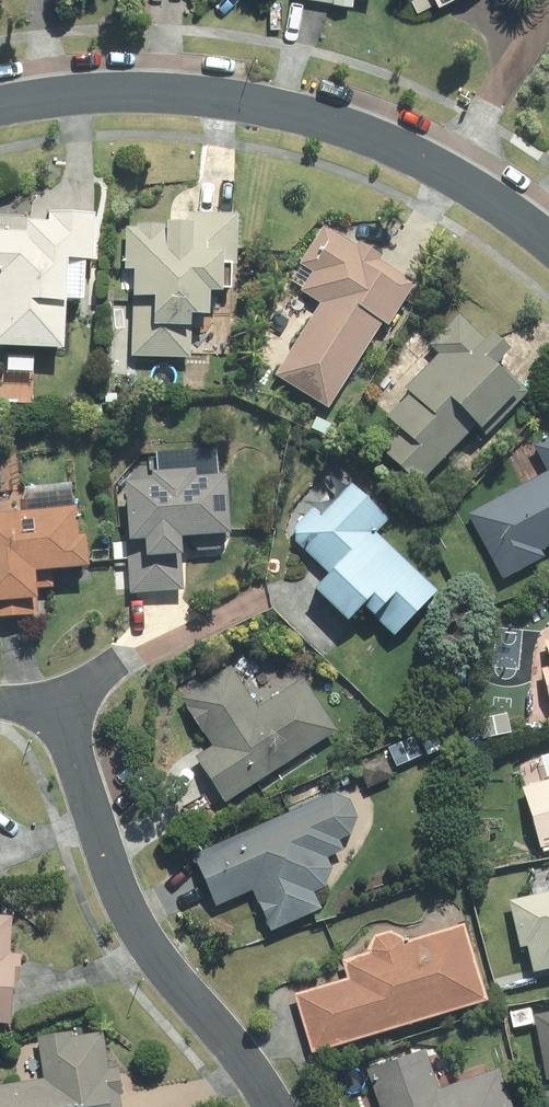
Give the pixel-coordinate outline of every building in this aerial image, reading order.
[(61,352),(63,300),(84,301),(86,262),(93,262),(95,215),(49,212),(49,222),(27,221),(26,233),(0,231),(0,348),(61,352)] [(130,358),(189,360),(191,328),(200,329),(201,318),(204,318),(205,292),(218,293),(218,290),(229,290),(230,264),(236,265),(238,215),(188,213),(188,223),(163,223),(163,226),(137,224),(136,228),(125,228),(123,294),(132,294),(130,358)] [(355,245),(323,225),(298,264),(312,272),(300,291),(319,303),(273,376),(326,410),(381,324),(387,328),(414,285),(378,260),(382,256),(358,241),(355,245)] [(415,489),(474,428),(484,439),(528,394),(496,362),(505,353),(486,335),(482,340),(457,316),(427,347),(436,357),(403,391),(408,396),(385,419),(398,432),(378,452),(415,489)] [(308,427),(324,435),(329,425),(314,416),(308,427)] [(466,516),(501,582),(542,559),(539,553),(548,547),(548,438),(532,447),(546,473),(466,516)] [(190,480),(189,472),(146,475),(146,483),(119,484),(123,546),(126,546),(128,597),(182,594),(178,541),(191,552),(213,551),(225,538),(221,478),(190,480)] [(435,592),(376,533),(388,522),(351,485),(319,517),(311,510),(287,533),(328,574),(310,591),(343,624),(358,608),(369,619),(371,617),(391,636),(435,592)] [(0,513),(0,619),(33,616),(32,591),(48,590),(48,572),(82,569),(80,538),(74,538),(71,508),(0,513)] [(540,642),(546,668),(536,670),(545,707),(548,707),(548,640),(540,642)] [(253,709),(227,668),(177,699),(183,708),(181,710),(198,735),(200,734),(209,747),(191,759),(220,804),(272,771),(278,781),(313,759),(306,749),(333,732),(300,679),(253,709)] [(539,731),(543,747),(548,746),(548,729),(539,731)] [(363,789),(391,778),(390,776),(394,774),(389,761),(405,755),(400,744),(384,751),(386,754),(353,767),(363,789)] [(518,788),(535,849),(548,845),(548,779),(518,788)] [(346,800),(330,793),(189,855),(212,907),(248,891),(266,932),(316,911),(309,894),(321,889),(328,871),(322,859),(340,851),(335,842),(346,837),(354,819),(346,800)] [(507,902),(518,949),(524,948),(530,975),(548,971),(548,893),(507,902)] [(7,1027),(9,982),(17,983),(18,956),(7,954),(9,917),(0,917),(0,1026),(7,1027)] [(482,1004),(459,925),(401,943),(400,940),(386,932),(369,938),(362,951),(362,954),(337,962),(342,981),(290,996),(308,1056),(482,1004)] [(530,1026),(528,1009),(506,1012),(508,1028),(530,1026)] [(531,1016),(543,1082),(548,1081),(548,1013),(531,1016)] [(0,1085),(0,1106),(116,1106),(114,1096),(121,1095),(117,1068),(106,1070),(100,1032),(68,1037),(68,1033),(35,1038),(41,1079),(0,1085)] [(436,1092),(423,1053),(364,1072),(375,1106),(506,1106),(495,1072),(436,1092)]
